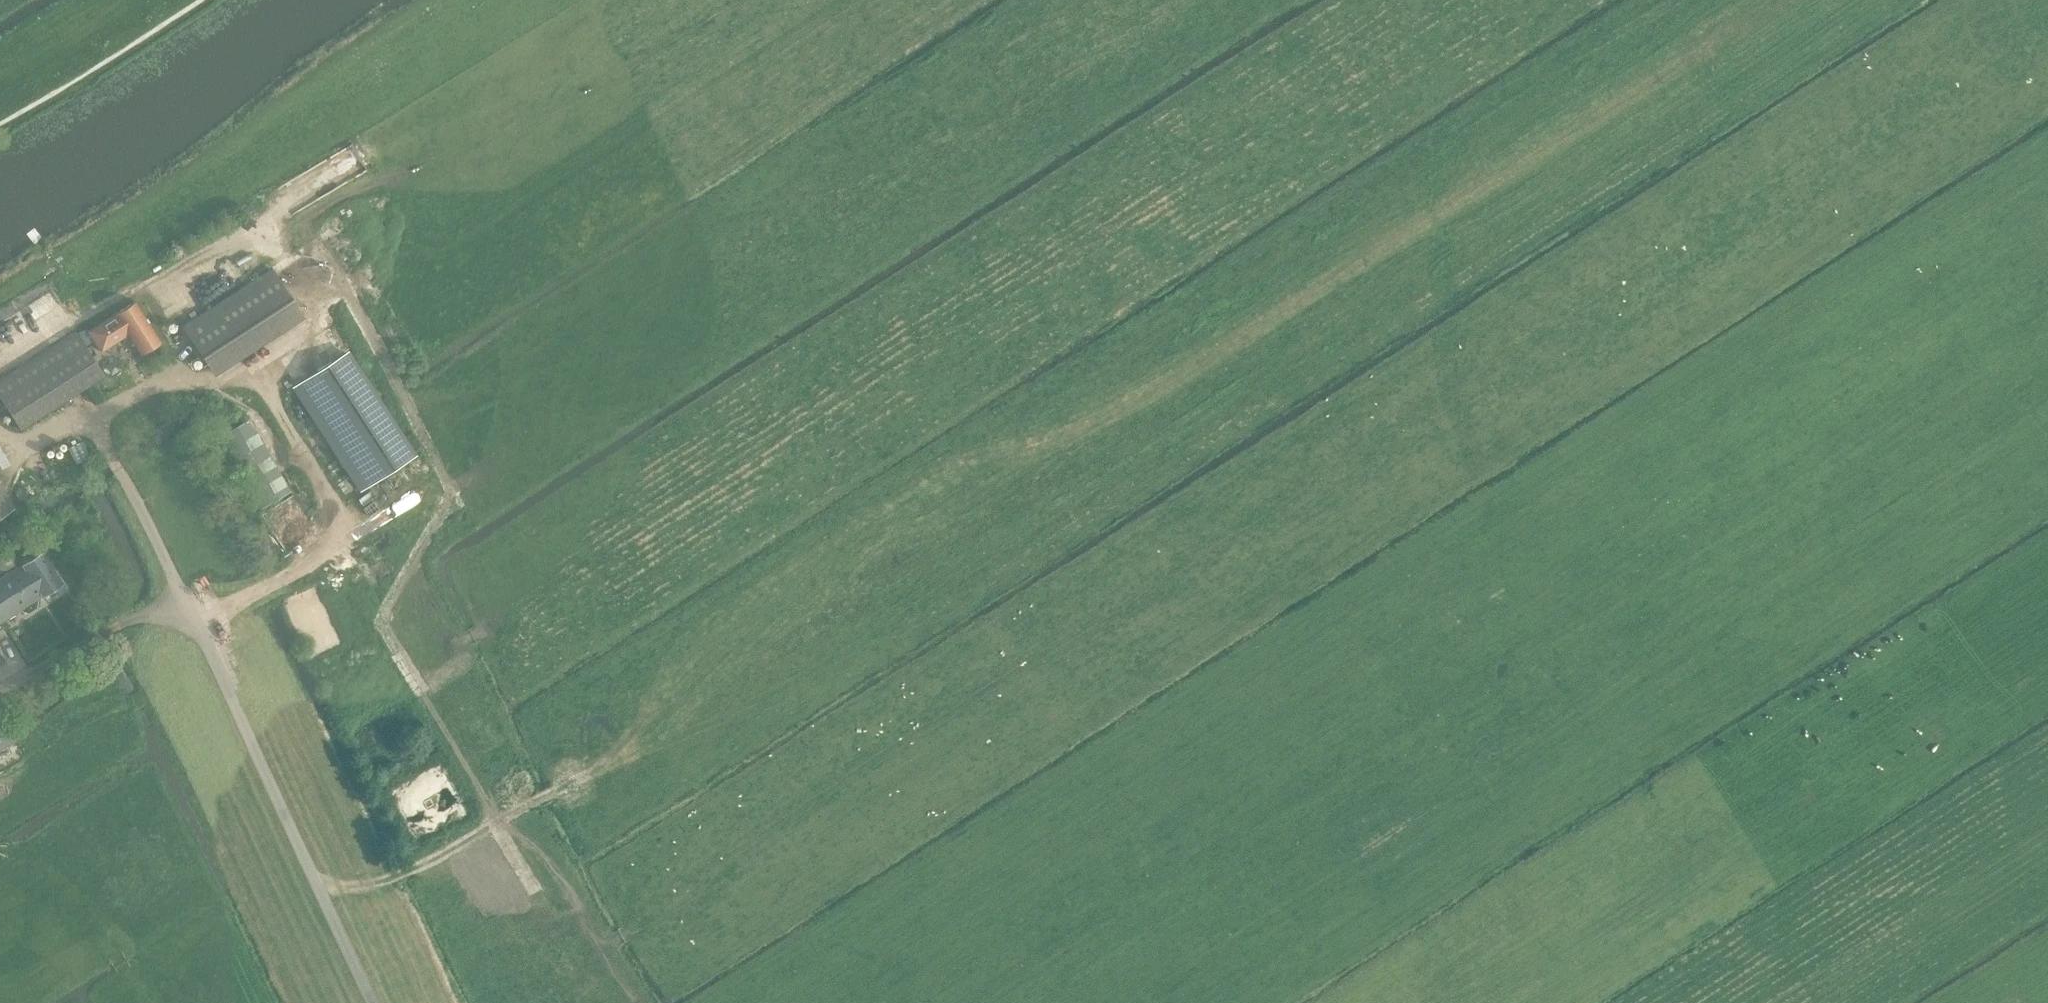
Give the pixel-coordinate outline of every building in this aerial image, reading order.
[(182,327),(210,370),(300,312),(272,269),(182,327)] [(140,355),(160,342),(134,302),(88,331),(100,352),(127,335),(140,355)] [(85,328),(77,333),(86,346),(93,342),(85,328)] [(104,376),(75,331),(0,379),(0,400),(19,430),(104,376)] [(13,352),(1,334),(0,335),(0,360),(13,352)] [(345,353),(294,386),(362,490),(413,457),(345,353)] [(221,436),(261,508),(291,491),(266,447),(257,432),(255,433),(248,420),(221,436)] [(0,486),(0,516),(13,508),(0,486)] [(0,579),(0,614),(4,621),(19,611),(28,614),(36,608),(37,599),(60,584),(40,553),(0,579)] [(0,713),(0,772),(25,757),(3,719),(0,713)]
